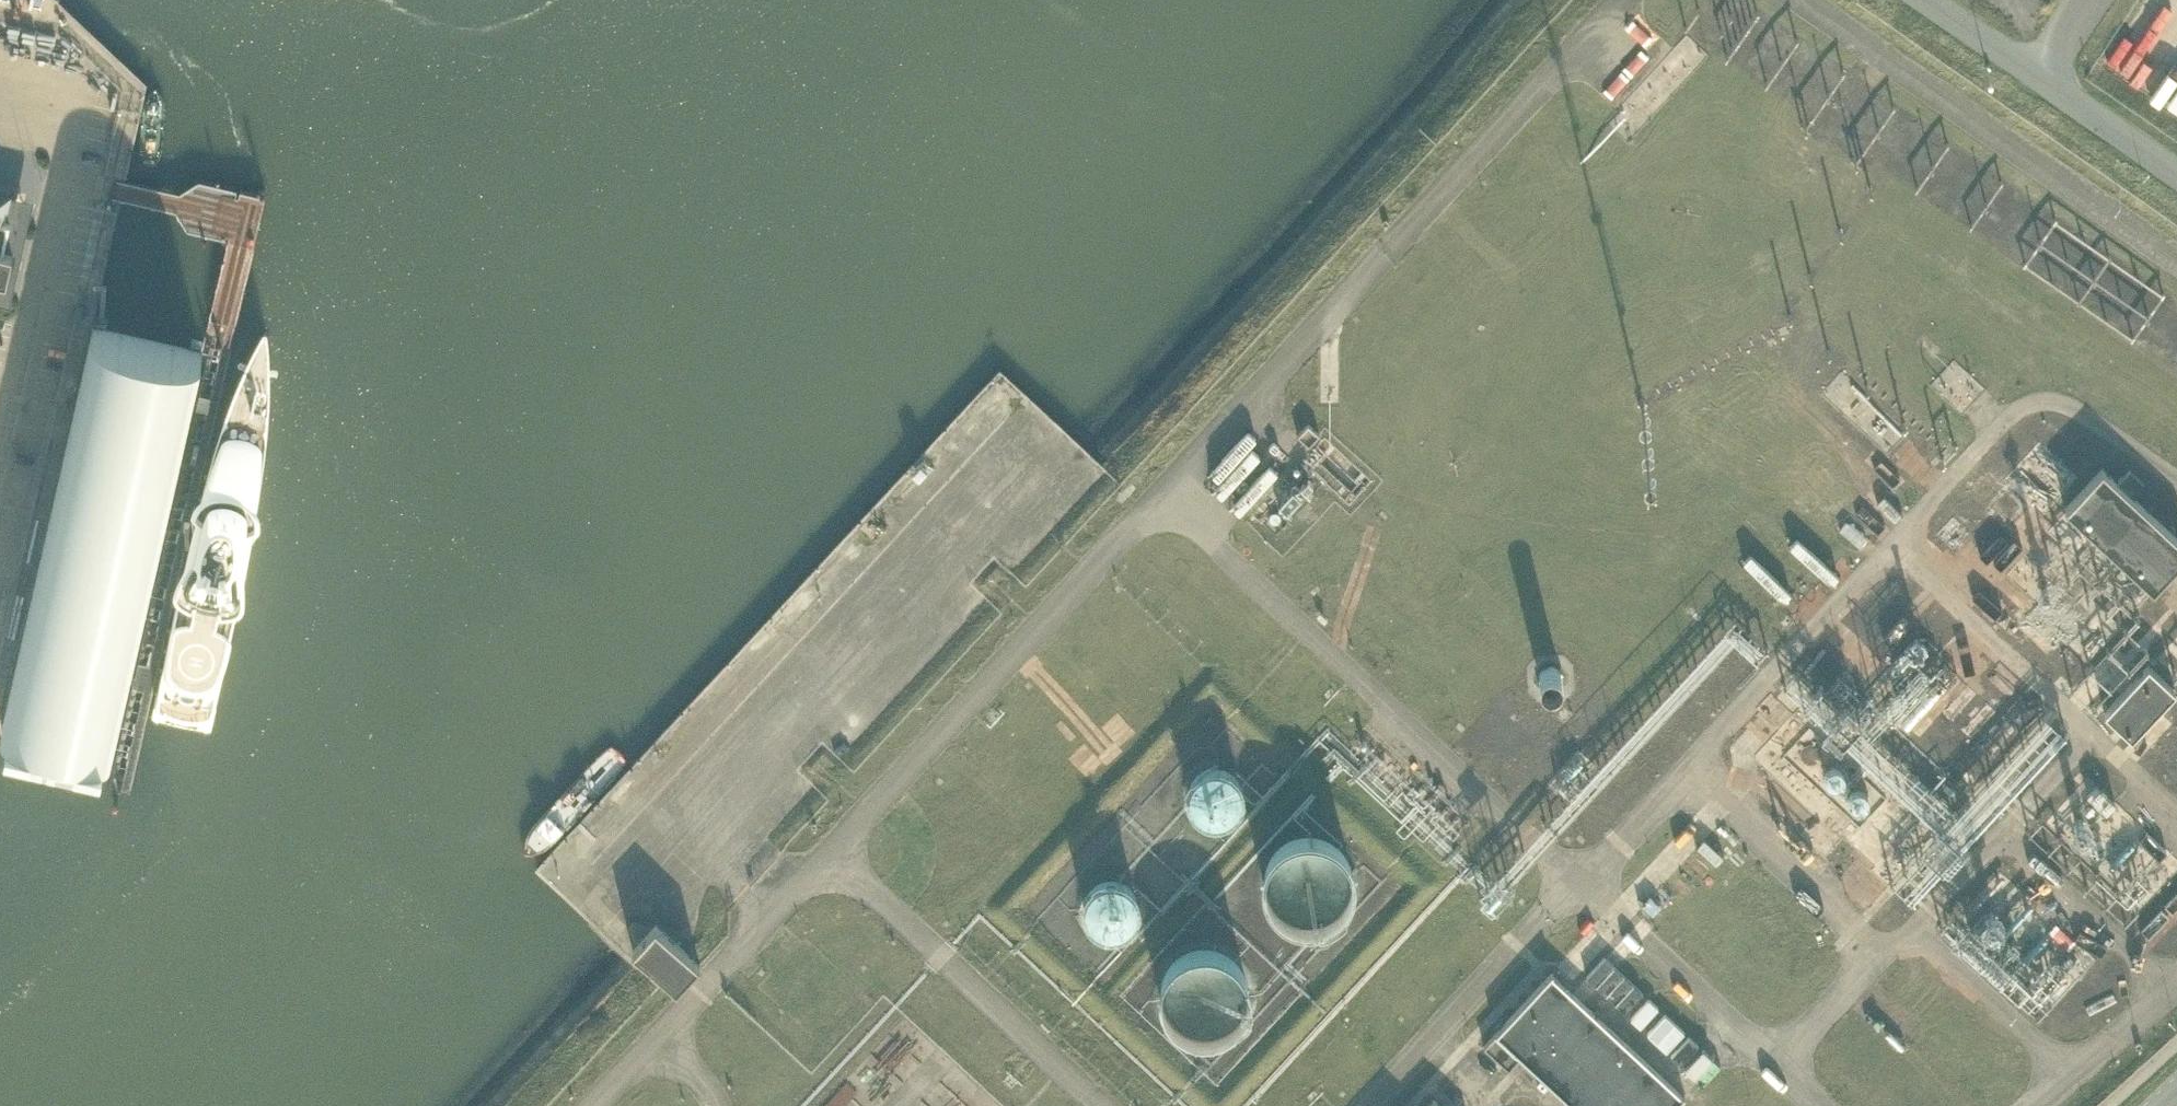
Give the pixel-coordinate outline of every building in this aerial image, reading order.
[(1309,446),(1319,434),(1308,424),(1297,435),(1309,446)] [(2176,561),(2176,523),(2108,458),(2070,499),(2158,582),(2176,561)] [(2170,635),(2165,641),(2168,645),(2167,645),(2156,658),(2152,661),(2113,706),(2124,722),(2137,733),(2154,713),(2167,705),(2176,713),(2176,641),(2170,635)] [(2176,748),(2176,721),(2164,737),(2176,748)] [(1188,798),(1189,802),(1190,806),(1192,810),(1195,813),(1198,816),(1202,818),(1205,820),(1209,821),(1214,822),(1218,822),(1222,821),(1226,819),(1230,817),(1233,815),(1236,812),(1238,808),(1240,804),(1241,800),(1242,796),(1241,792),(1241,788),(1239,784),(1237,780),(1235,777),(1231,774),(1228,772),(1224,770),(1220,769),(1216,768),(1212,769),(1208,769),(1204,771),(1200,773),(1197,775),(1194,779),(1191,782),(1190,786),(1188,790),(1188,794),(1188,798)] [(1262,893),(1264,899),(1267,905),(1271,910),(1275,915),(1280,919),(1286,923),(1292,925),(1298,927),(1305,928),(1311,928),(1318,927),(1324,925),(1330,923),(1335,919),(1340,915),(1345,910),(1348,905),(1351,899),(1353,893),(1354,886),(1355,880),(1354,873),(1352,867),(1350,861),(1347,855),(1343,850),(1338,846),(1333,842),(1327,839),(1321,837),(1314,835),(1308,835),(1301,835),(1295,837),(1289,839),(1283,842),(1278,846),(1273,850),(1269,855),(1266,861),(1263,867),(1262,873),(1261,880),(1261,886),(1262,893)] [(1084,911),(1085,915),(1087,919),(1089,923),(1091,926),(1095,929),(1098,931),(1102,933),(1106,934),(1111,934),(1115,934),(1119,933),(1123,931),(1127,929),(1130,926),(1133,923),(1135,919),(1136,915),(1137,911),(1138,907),(1137,902),(1136,898),(1134,894),(1132,891),(1129,888),(1125,885),(1121,883),(1117,882),(1113,881),(1109,881),(1105,882),(1100,883),(1097,885),(1093,887),(1090,890),(1088,894),(1086,898),(1085,902),(1084,906),(1084,911)] [(1160,999),(1160,1004),(1162,1009),(1164,1014),(1167,1019),(1170,1023),(1174,1027),(1178,1030),(1182,1033),(1187,1035),(1192,1037),(1197,1038),(1203,1039),(1208,1039),(1213,1038),(1218,1037),(1223,1035),(1228,1032),(1232,1029),(1236,1026),(1240,1022),(1243,1017),(1246,1012),(1247,1007),(1249,1002),(1249,997),(1249,992),(1249,986),(1248,981),(1246,976),(1244,971),(1241,967),(1237,963),(1233,959),(1229,956),(1224,953),(1219,951),(1214,950),(1209,949),(1204,949),(1198,949),(1193,950),(1188,952),(1183,954),(1179,957),(1174,960),(1171,964),(1167,968),(1165,973),(1162,978),(1161,983),(1160,988),(1159,993),(1160,999)] [(1555,967),(1500,1027),(1586,1105),(1672,1105),(1688,1089),(1555,967)] [(883,1095),(851,1074),(831,1105),(876,1105),(883,1095)]
